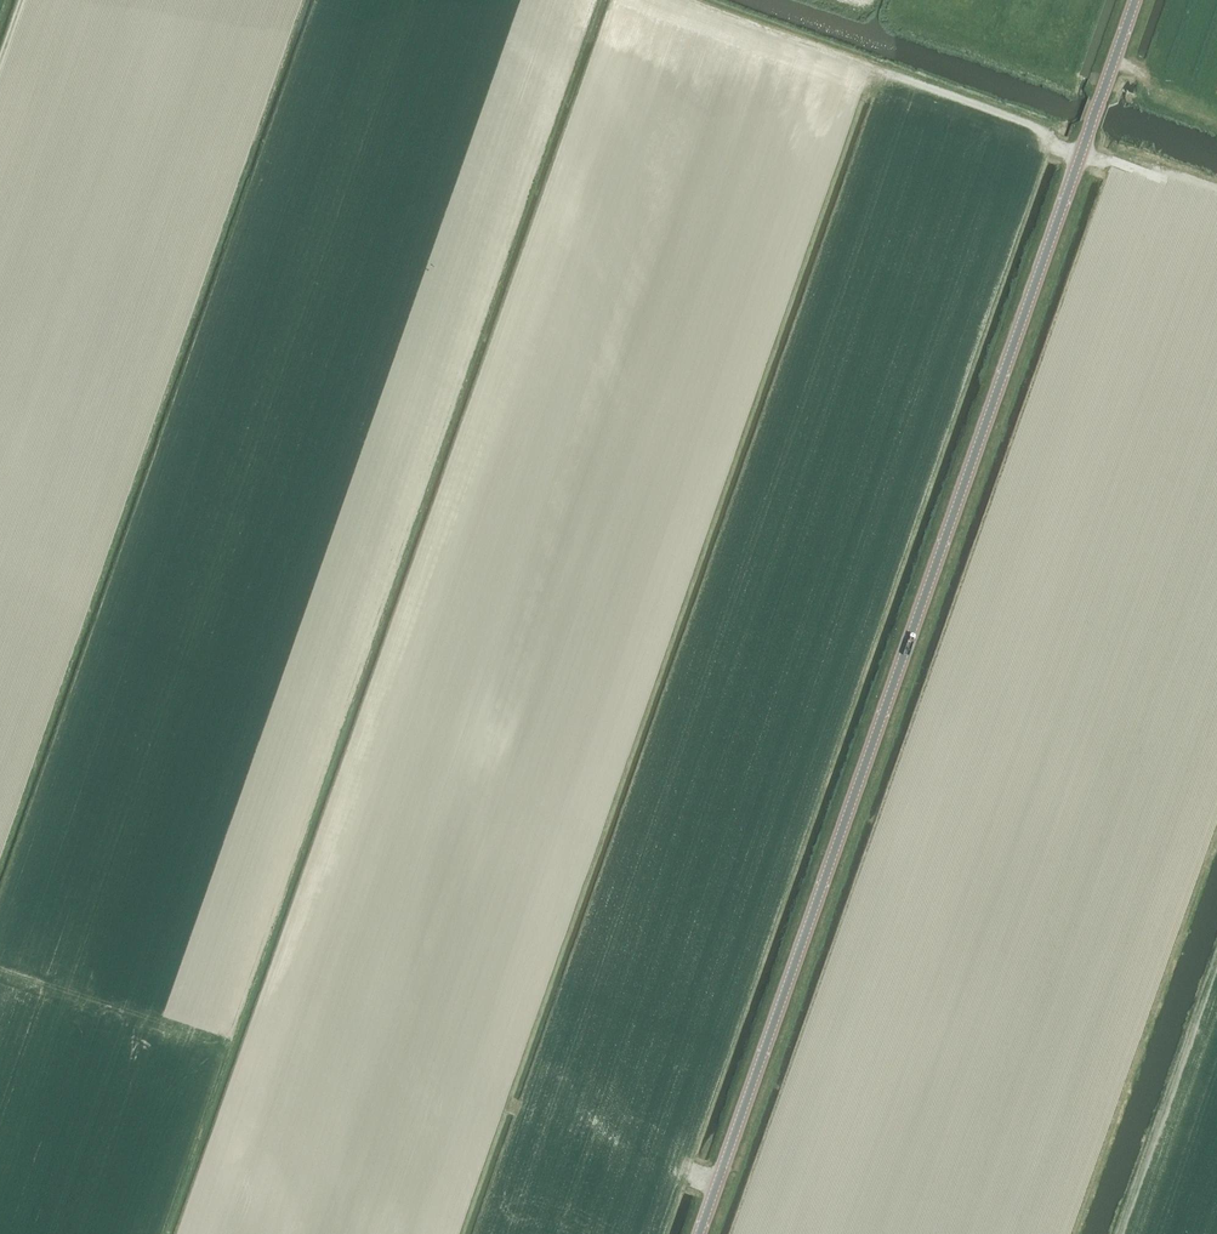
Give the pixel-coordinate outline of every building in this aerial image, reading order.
[(727,0),(725,5),(740,11),(742,7),(727,0)]
